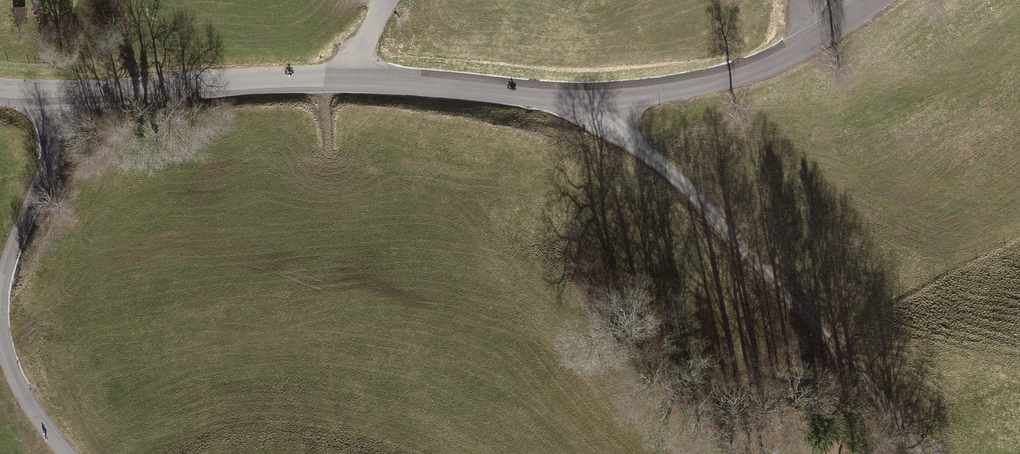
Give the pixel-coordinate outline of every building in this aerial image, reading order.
[(34,0),(35,19),(60,18),(59,0),(38,0),(34,0)] [(27,7),(15,8),(16,23),(28,22),(27,7)]
